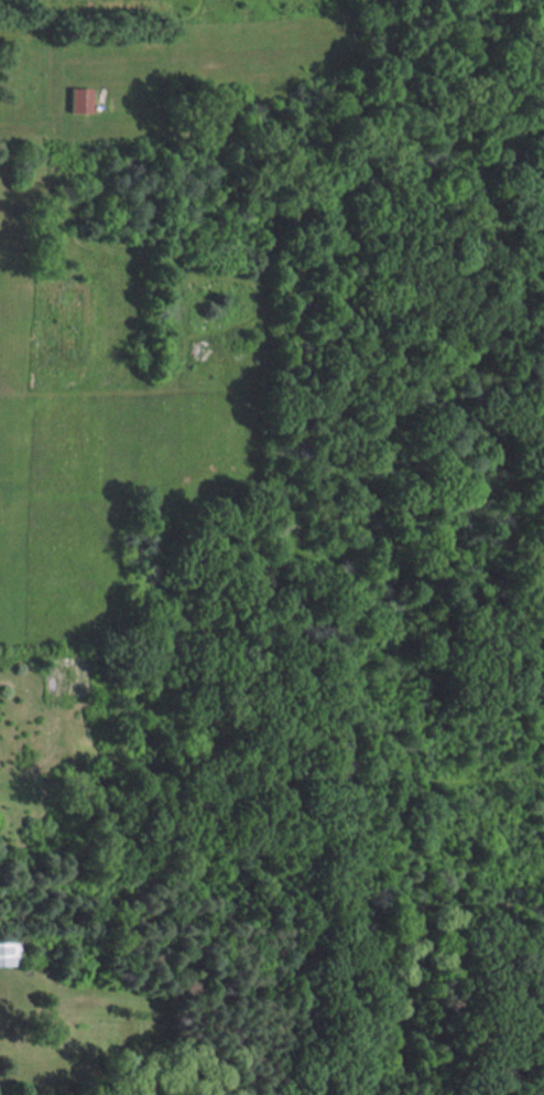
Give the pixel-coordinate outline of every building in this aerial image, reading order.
[(89,87),(68,87),(68,112),(89,112),(89,87)] [(0,934),(0,966),(19,966),(19,934),(0,934)]
